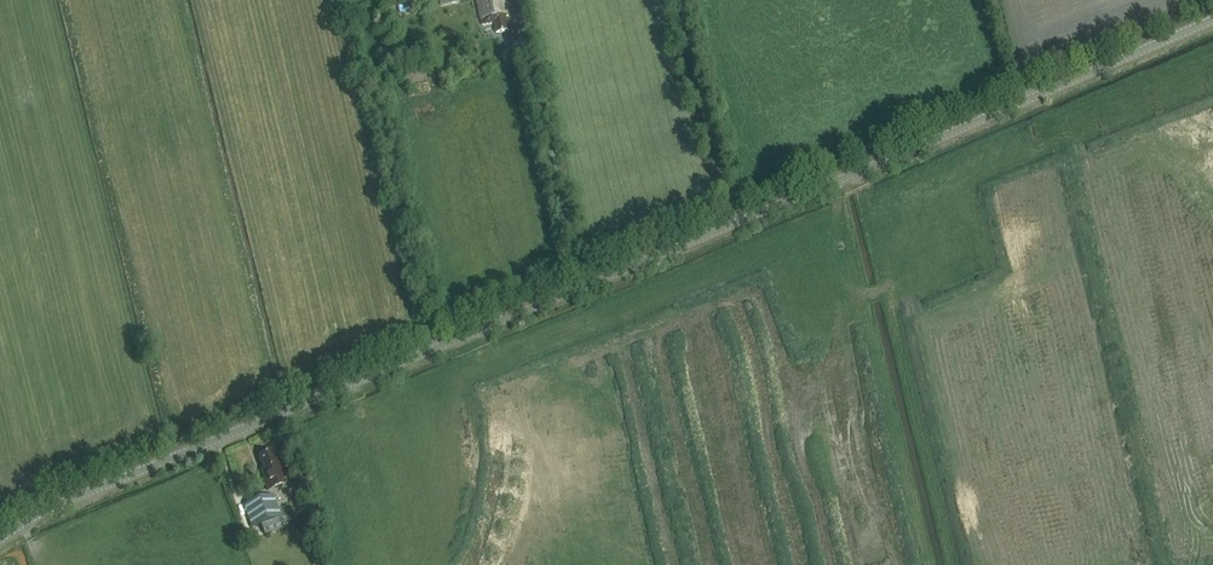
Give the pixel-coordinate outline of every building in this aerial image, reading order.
[(482,24),(486,24),(494,22),(496,32),(509,30),(507,17),(508,16),(505,0),(478,0),(482,24)] [(283,482),(286,482),(278,460),(275,461),(272,452),(260,456),(265,469),(262,470),(269,488),(283,482)] [(245,507),(253,529),(263,525),(266,534),(282,528),(280,523),(284,522),(282,517),(287,516),(284,507),(279,509),(275,496),(245,507)]
